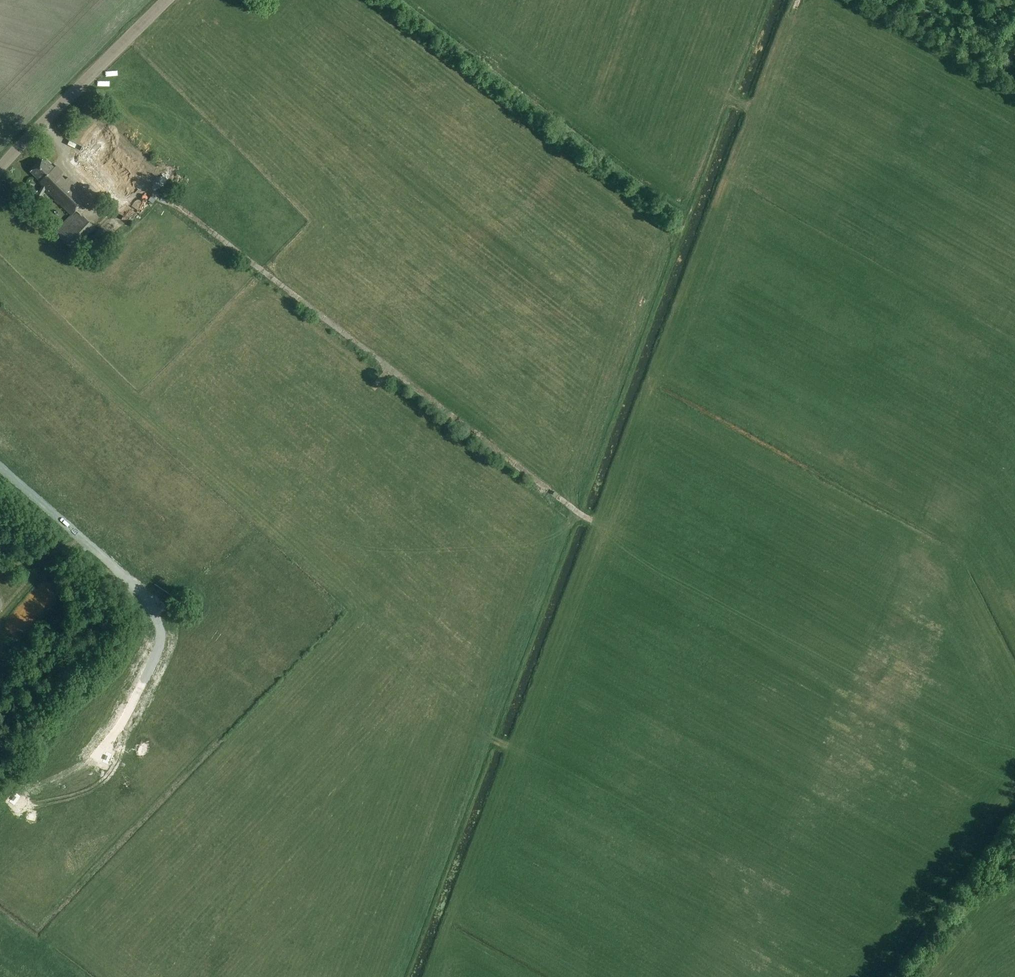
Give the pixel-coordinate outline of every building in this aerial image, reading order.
[(73,250),(94,228),(76,210),(87,199),(75,187),(76,186),(68,178),(66,179),(62,175),(64,174),(56,166),(54,168),(44,158),(30,172),(40,181),(39,182),(55,199),(54,200),(58,204),(59,204),(58,204),(59,203),(71,215),(55,232),(73,250)] [(57,223),(65,215),(53,203),(45,211),(57,223)]
